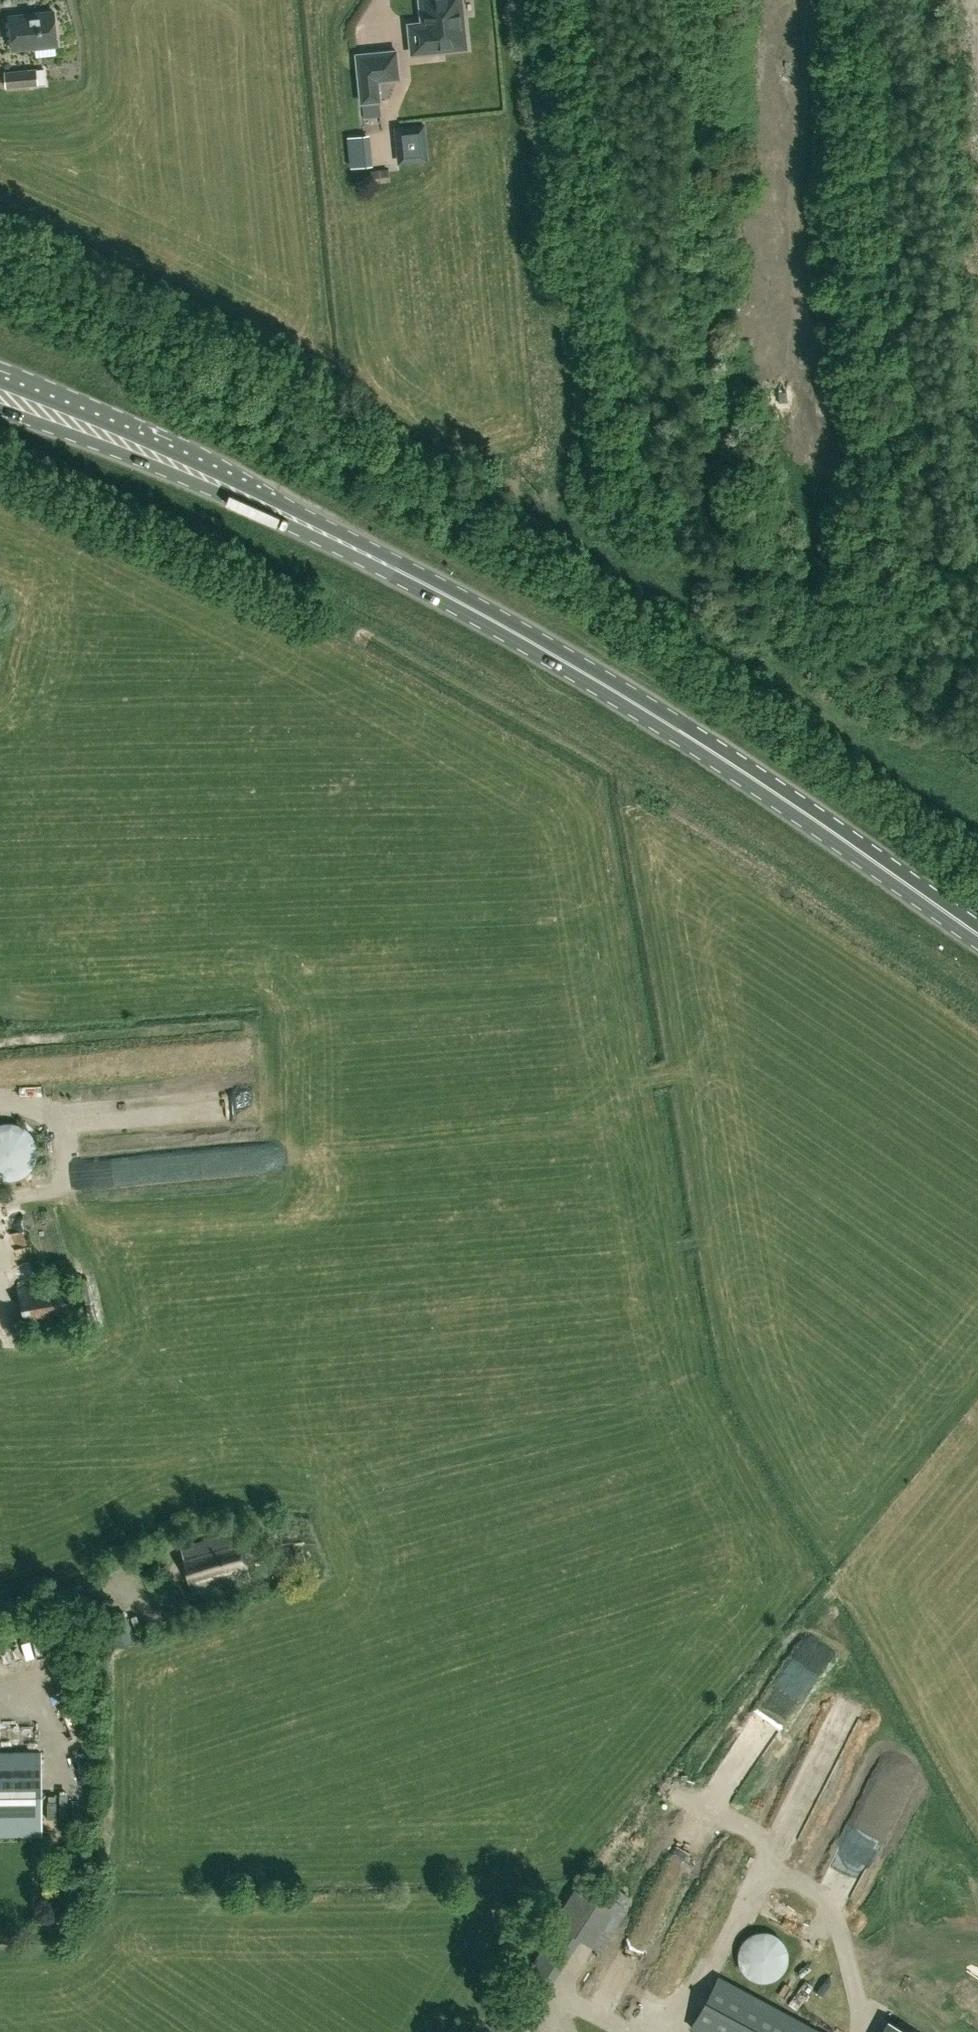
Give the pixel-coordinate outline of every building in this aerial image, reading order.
[(425,51),(445,49),(445,50),(467,48),(465,32),(464,32),(463,18),(464,18),(462,0),(420,0),(421,13),(423,13),(424,22),(422,22),(409,23),(412,53),(425,51)] [(12,48),(57,44),(54,11),(9,15),(12,48)] [(380,100),(378,80),(399,78),(396,50),(357,54),(359,82),(360,82),(362,102),(380,100)] [(46,83),(45,68),(37,68),(4,71),(6,88),(39,85),(38,84),(46,83)] [(398,163),(429,160),(425,122),(393,126),(398,163)] [(379,133),(357,135),(360,164),(381,162),(379,133)] [(374,183),(393,180),(390,168),(372,171),(374,183)] [(11,1179),(15,1179),(23,1175),(28,1172),(31,1168),(35,1163),(36,1159),(37,1153),(37,1148),(36,1142),(34,1136),(31,1133),(27,1128),(23,1126),(17,1123),(13,1122),(4,1122),(0,1123),(0,1178),(5,1179),(11,1179)] [(25,1328),(75,1319),(67,1277),(18,1286),(25,1328)] [(193,1592),(251,1576),(238,1532),(181,1548),(193,1592)] [(294,1552),(300,1568),(308,1565),(303,1549),(294,1552)] [(115,1647),(138,1636),(126,1610),(102,1620),(115,1647)] [(41,1834),(41,1752),(0,1753),(0,1835),(41,1834)] [(493,2025),(491,2028),(497,2031),(530,2031),(547,2005),(538,1999),(578,1936),(601,1950),(629,1906),(614,1897),(610,1904),(598,1897),(577,1884),(554,1920),(558,1923),(493,2025)] [(758,1980),(766,1981),(770,1980),(775,1978),(779,1976),(783,1971),(786,1966),(787,1963),(788,1957),(788,1952),(787,1948),(785,1942),(782,1939),(778,1935),(774,1933),(769,1931),(763,1931),(759,1931),(751,1934),(746,1937),(742,1942),(740,1947),(738,1951),(738,1960),(741,1967),(744,1972),(747,1975),(752,1978),(758,1980)] [(719,1976),(692,2027),(701,2031),(823,2031),(719,1976)] [(889,2019),(882,2031),(912,2031),(889,2019)]
